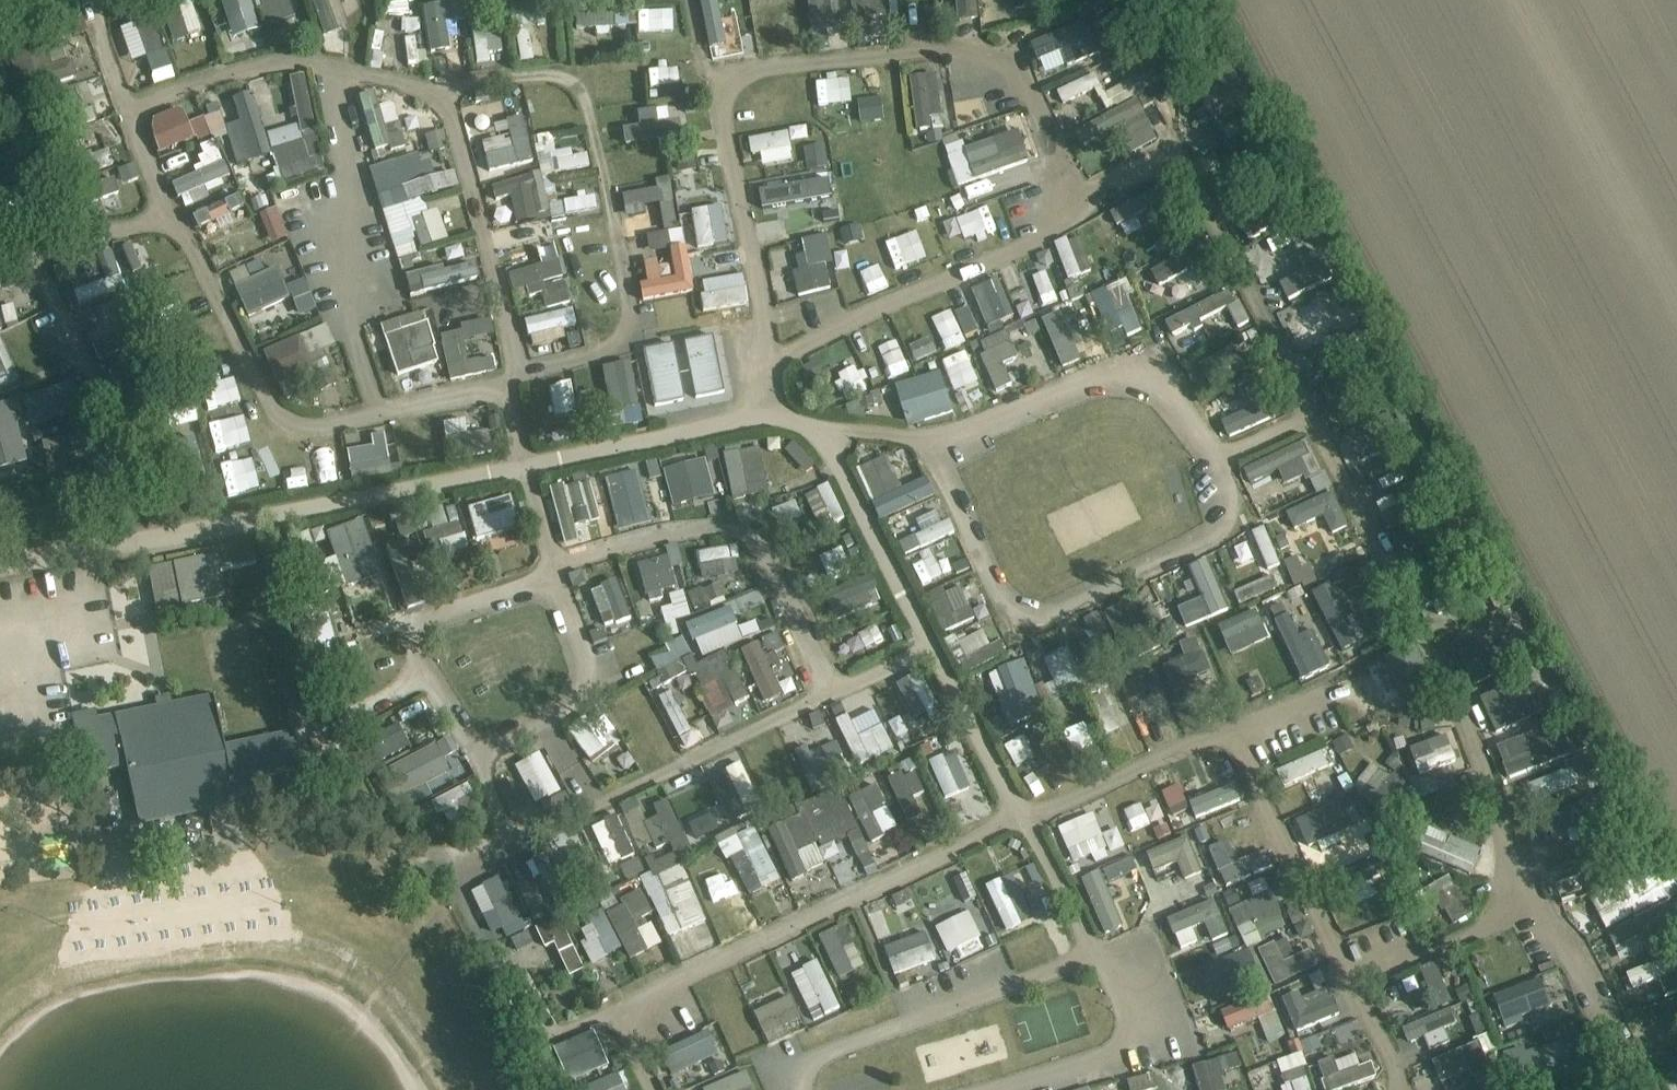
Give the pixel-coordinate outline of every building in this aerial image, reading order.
[(212,52),(195,0),(161,0),(182,62),(212,52)] [(231,35),(295,17),(290,0),(221,0),(231,35)] [(322,34),(337,29),(327,0),(311,0),(322,34)] [(851,28),(847,0),(809,0),(813,34),(851,28)] [(726,34),(739,32),(735,7),(709,11),(714,47),(728,46),(726,34)] [(575,13),(576,30),(635,27),(635,10),(575,13)] [(69,20),(75,35),(88,30),(82,15),(69,20)] [(113,30),(122,60),(165,47),(155,17),(113,30)] [(474,22),(476,61),(504,60),(503,21),(474,22)] [(441,26),(427,29),(437,70),(460,65),(453,38),(445,40),(441,26)] [(1078,27),(1033,39),(1042,72),(1087,60),(1078,27)] [(516,30),(521,60),(534,58),(529,28),(516,30)] [(44,51),(53,82),(73,76),(63,45),(44,51)] [(909,75),(917,129),(944,125),(936,71),(909,75)] [(1199,91),(1213,115),(1248,95),(1235,71),(1199,91)] [(279,175),(322,167),(303,72),(288,75),(297,124),(270,129),(279,175)] [(1064,103),(1097,88),(1107,109),(1134,97),(1127,82),(1104,93),(1095,72),(1057,90),(1064,103)] [(951,85),(955,105),(972,102),(968,81),(951,85)] [(521,92),(526,132),(574,127),(572,114),(550,116),(547,89),(521,92)] [(240,119),(224,125),(238,164),(271,152),(248,90),(231,96),(240,119)] [(427,210),(423,194),(459,185),(455,168),(433,174),(428,157),(408,163),(403,142),(414,139),(406,108),(393,111),(390,98),(374,102),(382,133),(372,135),(380,166),(373,168),(396,258),(420,252),(418,245),(447,237),(439,207),(427,210)] [(1012,98),(950,118),(955,133),(1017,112),(1012,98)] [(1143,103),(1076,125),(1084,149),(1123,136),(1128,152),(1156,143),(1143,103)] [(668,120),(667,107),(637,108),(638,124),(624,125),(624,141),(682,139),(681,120),(668,120)] [(155,122),(160,134),(154,137),(160,152),(193,137),(180,110),(155,122)] [(212,137),(227,132),(220,110),(205,115),(212,137)] [(943,138),(957,184),(1030,161),(1020,129),(965,147),(960,133),(943,138)] [(480,141),(482,160),(497,158),(498,174),(538,170),(534,135),(480,141)] [(173,179),(181,206),(207,199),(203,185),(227,178),(219,147),(197,153),(202,171),(173,179)] [(555,150),(558,172),(590,167),(588,153),(572,155),(571,148),(555,150)] [(827,170),(759,182),(765,213),(832,201),(827,170)] [(511,196),(514,219),(543,216),(539,177),(492,182),(494,198),(511,196)] [(992,178),(930,198),(940,230),(970,220),(981,252),(996,247),(985,213),(1001,207),(992,178)] [(1027,183),(1001,195),(1017,226),(1042,214),(1027,183)] [(1118,225),(1167,196),(1160,184),(1111,212),(1118,225)] [(623,191),(624,207),(664,205),(663,188),(623,191)] [(561,197),(562,213),(598,210),(596,193),(561,197)] [(662,226),(693,224),(691,197),(659,200),(662,226)] [(276,208),(202,240),(209,257),(258,236),(262,246),(288,235),(276,208)] [(857,296),(884,288),(872,250),(889,245),(881,218),(837,233),(857,296)] [(525,316),(530,342),(563,336),(566,347),(578,344),(553,219),(508,228),(516,266),(509,267),(514,292),(541,286),(546,312),(525,316)] [(686,225),(690,252),(721,247),(717,220),(686,225)] [(649,250),(670,248),(668,230),(661,230),(660,221),(634,223),(635,235),(647,234),(649,250)] [(1080,235),(1056,241),(1066,278),(1089,272),(1080,235)] [(675,279),(640,285),(642,300),(691,292),(685,252),(670,254),(675,279)] [(1184,252),(1151,272),(1162,289),(1182,276),(1189,288),(1201,280),(1184,252)] [(229,274),(246,314),(289,295),(276,266),(254,275),(250,265),(229,274)] [(708,267),(696,268),(699,294),(711,293),(708,267)] [(1112,333),(1124,327),(1128,335),(1144,328),(1128,296),(1135,293),(1127,277),(1093,293),(1112,333)] [(304,278),(286,285),(298,316),(316,309),(304,278)] [(963,342),(992,329),(973,286),(944,299),(963,342)] [(1241,300),(1235,303),(1229,290),(1165,319),(1171,333),(1230,307),(1238,326),(1250,320),(1241,300)] [(917,371),(958,352),(934,299),(917,306),(921,314),(896,326),(917,371)] [(1007,303),(995,309),(1003,324),(1014,318),(1007,303)] [(381,321),(394,373),(438,362),(424,310),(381,321)] [(850,336),(873,385),(910,368),(886,316),(872,323),(881,343),(870,348),(862,331),(850,336)] [(327,324),(264,347),(277,383),(311,371),(318,390),(336,383),(329,366),(376,349),(371,336),(336,348),(327,324)] [(440,333),(450,380),(496,370),(493,354),(468,360),(461,329),(440,333)] [(980,357),(996,393),(1012,386),(1002,365),(1019,358),(1013,343),(1011,344),(1006,333),(981,344),(985,354),(980,357)] [(693,394),(720,391),(714,335),(687,338),(693,394)] [(20,380),(0,337),(0,389),(20,380)] [(674,342),(646,346),(653,402),(681,399),(674,342)] [(1235,346),(1196,361),(1205,385),(1244,370),(1235,346)] [(601,364),(611,408),(637,402),(627,358),(601,364)] [(834,403),(846,398),(834,362),(821,367),(834,403)] [(906,423),(953,414),(945,372),(898,382),(906,423)] [(1213,394),(1219,411),(1260,396),(1255,380),(1213,394)] [(34,413),(66,402),(60,385),(28,395),(34,413)] [(564,392),(535,397),(543,444),(572,439),(564,392)] [(14,412),(0,414),(0,467),(13,465),(7,428),(16,427),(14,412)] [(489,430),(466,431),(466,418),(444,419),(445,456),(490,454),(489,430)] [(348,446),(350,476),(389,474),(387,431),(370,432),(371,445),(348,446)] [(50,474),(79,464),(68,433),(39,443),(50,474)] [(1310,441),(1244,465),(1249,481),(1292,465),(1298,483),(1322,474),(1310,441)] [(759,473),(766,471),(762,452),(725,460),(734,500),(764,494),(759,473)] [(935,494),(927,476),(903,488),(887,452),(863,463),(887,516),(935,494)] [(714,498),(711,484),(725,481),(720,454),(681,462),(689,503),(714,498)] [(627,472),(552,488),(563,542),(579,539),(575,523),(600,518),(595,494),(630,487),(627,472)] [(797,476),(779,483),(786,499),(803,492),(797,476)] [(832,481),(817,486),(822,501),(813,503),(821,526),(845,518),(832,481)] [(1396,506),(1403,504),(1399,493),(1377,501),(1385,527),(1401,522),(1396,506)] [(467,507),(482,555),(524,542),(509,494),(467,507)] [(466,549),(455,503),(426,510),(438,556),(466,549)] [(901,536),(910,552),(948,531),(939,515),(901,536)] [(360,517),(324,531),(345,587),(382,573),(360,517)] [(1314,521),(1291,529),(1304,567),(1327,559),(1314,521)] [(386,545),(391,589),(417,586),(412,542),(386,545)] [(638,562),(646,593),(688,583),(677,542),(666,545),(668,554),(638,562)] [(1248,550),(1265,594),(1278,589),(1261,545),(1248,550)] [(700,550),(704,578),(736,574),(732,546),(700,550)] [(215,553),(147,567),(156,609),(224,595),(215,553)] [(1326,560),(1332,581),(1353,576),(1347,554),(1326,560)] [(949,571),(920,583),(929,605),(946,598),(951,612),(940,617),(945,630),(969,621),(949,571)] [(829,599),(836,618),(874,603),(867,584),(829,599)] [(1200,605),(1206,619),(1233,606),(1227,592),(1200,605)] [(1283,594),(1268,599),(1298,680),(1330,668),(1316,628),(1298,635),(1283,594)] [(1254,684),(1222,618),(1191,633),(1223,699),(1254,684)] [(661,681),(695,669),(684,636),(665,643),(669,652),(652,657),(661,681)] [(1476,684),(1504,669),(1486,636),(1458,651),(1476,684)] [(745,646),(763,701),(781,695),(763,640),(745,646)] [(1052,701),(1086,688),(1070,646),(1045,655),(1055,681),(1045,684),(1052,701)] [(1025,659),(1000,668),(1010,692),(998,697),(1001,705),(988,710),(997,732),(1003,730),(1002,726),(1045,709),(1025,659)] [(731,668),(697,690),(715,717),(749,694),(731,668)] [(1146,735),(1170,726),(1149,673),(1125,682),(1146,735)] [(643,682),(608,704),(631,739),(665,716),(643,682)] [(1511,682),(1479,698),(1495,729),(1485,734),(1508,779),(1539,763),(1520,728),(1531,722),(1511,682)] [(658,697),(680,736),(693,729),(671,690),(658,697)] [(1133,722),(1127,703),(1112,707),(1108,693),(1094,697),(1104,731),(1133,722)] [(213,696),(97,720),(105,756),(108,770),(125,766),(133,804),(137,826),(250,803),(249,798),(245,780),(300,769),(295,741),(289,743),(287,733),(223,746),(216,711),(218,711),(218,708),(216,709),(213,696)] [(94,709),(76,711),(80,747),(98,745),(94,709)] [(587,715),(567,726),(588,763),(623,743),(605,712),(591,721),(587,715)] [(863,759),(878,754),(872,735),(857,740),(863,759)] [(1457,760),(1451,745),(1432,752),(1428,741),(1410,748),(1420,774),(1457,760)] [(811,750),(815,773),(840,770),(837,746),(811,750)] [(400,777),(434,761),(429,749),(394,765),(400,777)] [(886,769),(908,823),(939,810),(917,756),(886,769)] [(1203,767),(1220,801),(1235,794),(1218,760),(1203,767)] [(1443,775),(1421,782),(1424,792),(1446,785),(1443,775)] [(849,797),(872,841),(900,826),(877,783),(849,797)] [(1336,797),(1356,832),(1376,821),(1356,786),(1336,797)] [(448,826),(477,818),(469,787),(440,795),(448,826)] [(819,848),(858,827),(839,792),(766,830),(793,880),(826,862),(819,848)] [(746,894),(780,878),(754,819),(719,835),(746,894)] [(1132,850),(1142,876),(1191,858),(1181,831),(1132,850)] [(1341,831),(1319,839),(1322,849),(1344,841),(1341,831)] [(1228,902),(1278,881),(1266,852),(1216,873),(1228,902)] [(1554,864),(1566,901),(1601,890),(1588,853),(1554,864)] [(1180,861),(1187,880),(1197,876),(1189,857),(1180,861)] [(998,865),(984,871),(1010,929),(1040,916),(1029,892),(1014,899),(998,865)] [(1450,891),(1457,886),(1449,873),(1415,895),(1424,907),(1439,897),(1455,922),(1472,911),(1468,905),(1462,909),(1450,891)] [(1206,877),(1164,895),(1170,909),(1212,891),(1206,877)] [(1214,951),(1286,926),(1274,892),(1188,922),(1196,944),(1210,939),(1214,951)] [(513,952),(537,941),(519,899),(494,909),(513,952)] [(589,929),(582,932),(589,946),(601,941),(608,956),(622,949),(603,911),(585,920),(589,929)] [(1609,931),(1614,946),(1652,933),(1647,918),(1609,931)] [(548,923),(537,928),(546,948),(555,944),(571,978),(585,971),(562,921),(550,927),(548,923)] [(843,922),(820,934),(830,956),(854,944),(843,922)] [(1318,965),(1310,948),(1285,960),(1276,941),(1258,950),(1277,986),(1318,965)] [(1254,960),(1236,965),(1234,959),(1208,967),(1215,992),(1259,979),(1254,960)] [(1442,959),(1422,966),(1436,1003),(1456,995),(1442,959)] [(1635,983),(1656,976),(1653,966),(1632,973),(1635,983)] [(1389,982),(1395,999),(1408,994),(1401,978),(1389,982)] [(1019,1058),(1088,1039),(1082,1018),(1042,1029),(1038,1014),(1032,1016),(1026,996),(983,1008),(992,1040),(995,1039),(998,1048),(1015,1043),(1019,1058)] [(1676,1026),(1676,1001),(1647,1004),(1650,1029),(1676,1026)] [(1254,1003),(1224,1007),(1227,1027),(1257,1022),(1254,1003)] [(1043,1028),(1079,1017),(1076,1006),(1040,1017),(1043,1028)] [(1409,1042),(1427,1037),(1430,1047),(1450,1041),(1446,1026),(1457,1023),(1453,1010),(1403,1024),(1409,1042)] [(608,1023),(554,1046),(570,1082),(610,1065),(605,1052),(618,1046),(608,1023)] [(1504,1052),(1517,1074),(1535,1063),(1542,1074),(1567,1058),(1547,1026),(1504,1052)] [(710,1031),(661,1055),(668,1069),(683,1062),(687,1069),(719,1054),(715,1047),(717,1046),(710,1031)] [(1444,1087),(1492,1067),(1486,1052),(1497,1047),(1491,1034),(1432,1059),(1444,1087)] [(1303,1055),(1253,1069),(1256,1081),(1278,1075),(1281,1088),(1293,1084),(1294,1089),(1313,1089),(1303,1055)] [(620,1072),(579,1089),(627,1089),(620,1072)]
